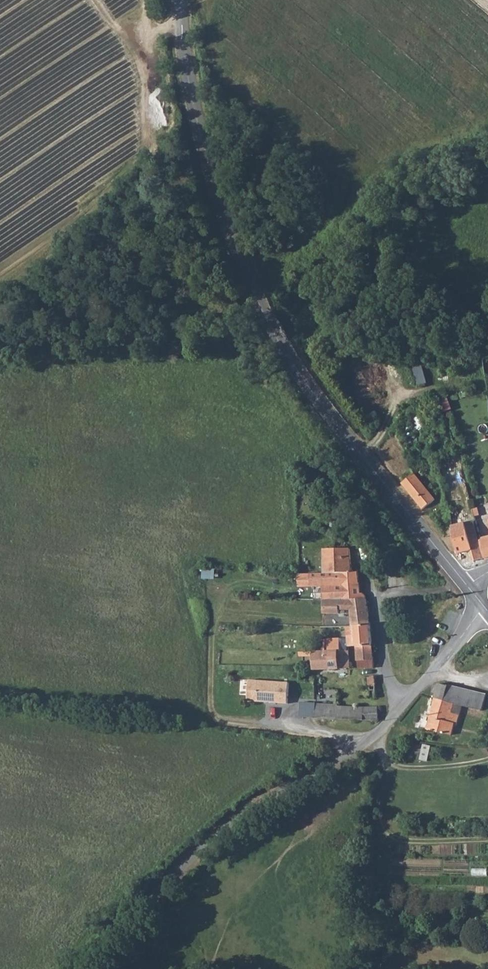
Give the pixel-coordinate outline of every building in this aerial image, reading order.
[(425,362),(415,363),(418,382),(427,381),(425,362)] [(422,427),(416,410),(408,412),(413,431),(422,427)] [(431,499),(411,473),(399,482),(420,508),(431,499)] [(465,530),(472,529),(472,528),(470,521),(463,523),(465,530)] [(454,553),(469,550),(465,530),(463,523),(452,526),(453,536),(450,536),(454,553)] [(471,560),(480,559),(472,529),(465,530),(469,550),(471,560)] [(476,537),(483,558),(487,557),(487,535),(476,537)] [(334,572),(334,552),(322,552),(324,572),(334,572)] [(349,572),(347,552),(334,552),(334,572),(349,572)] [(429,574),(435,570),(427,560),(421,565),(429,574)] [(380,566),(382,572),(400,567),(397,561),(380,566)] [(357,572),(349,572),(334,572),(324,572),(300,571),(299,584),(322,585),(358,587),(357,572)] [(364,601),(358,587),(322,585),(322,599),(340,600),(364,601)] [(366,613),(364,601),(340,600),(340,607),(347,606),(348,614),(366,613)] [(367,626),(366,613),(348,614),(349,627),(367,626)] [(370,647),(367,626),(349,627),(344,627),(347,648),(355,648),(370,647)] [(339,639),(324,640),(324,652),(336,652),(340,651),(339,639)] [(324,640),(311,640),(312,653),(324,652),(324,640)] [(373,668),(370,647),(355,648),(357,669),(373,668)] [(349,669),(348,659),(341,659),(336,659),(336,654),(336,652),(324,652),(312,653),(314,670),(349,669)] [(375,686),(374,677),(366,678),(366,687),(375,686)] [(249,694),(250,679),(242,678),(241,693),(249,694)] [(290,686),(250,684),(249,705),(289,705),(290,686)] [(486,695),(439,685),(425,731),(452,735),(455,724),(457,725),(462,707),(481,712),(486,695)] [(358,707),(377,708),(376,697),(357,697),(358,707)] [(315,704),(316,718),(336,719),(336,706),(336,705),(315,704)] [(336,706),(336,719),(379,721),(377,708),(358,707),(336,706)] [(433,745),(425,743),(421,758),(429,761),(433,745)]
